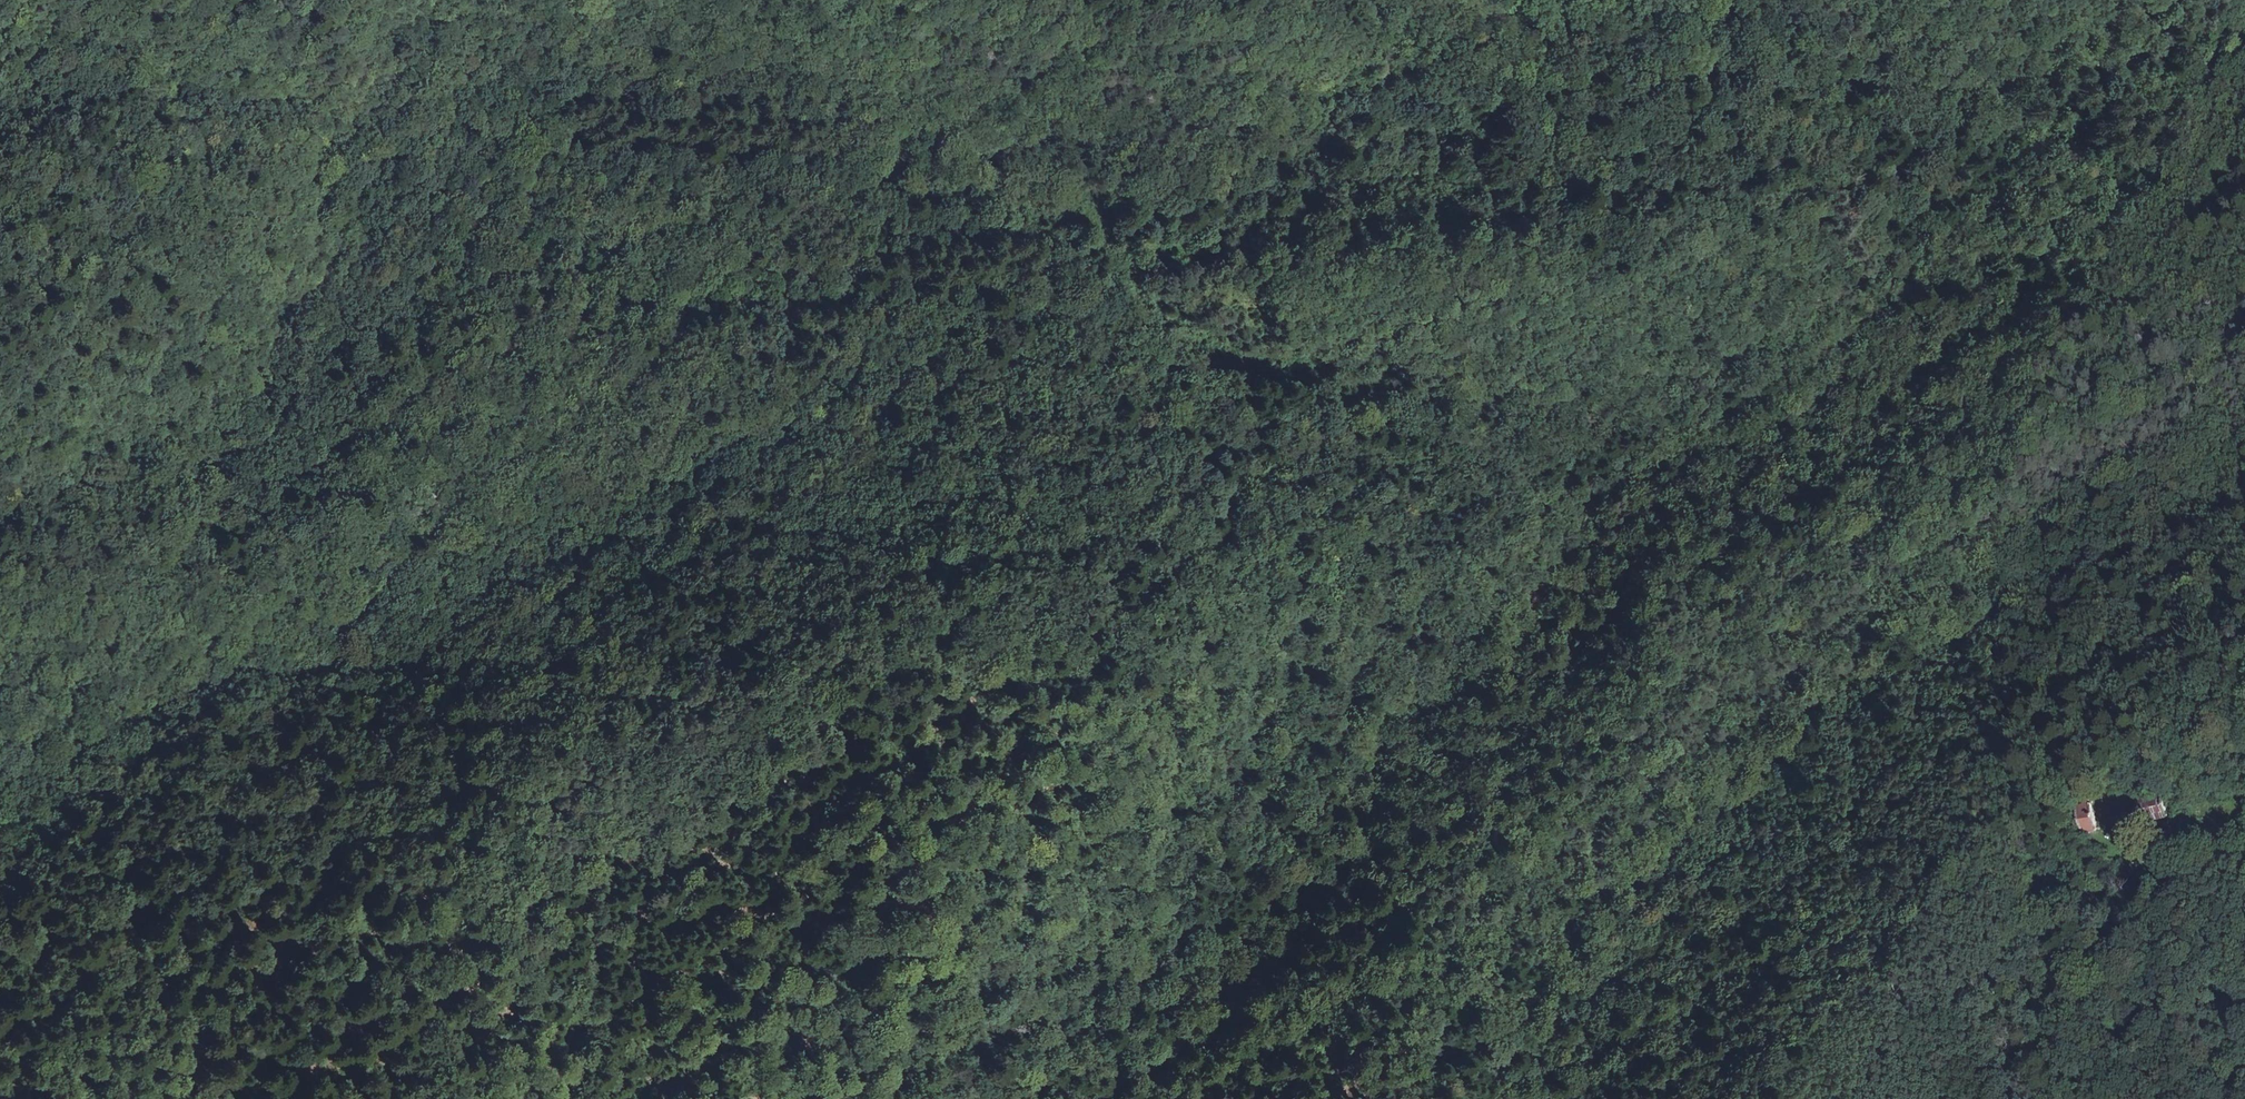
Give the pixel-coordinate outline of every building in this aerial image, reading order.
[(2130,808),(2160,804),(2156,781),(2127,785),(2130,808)] [(2069,792),(2072,815),(2087,813),(2084,789),(2069,792)] [(2139,835),(2147,834),(2147,825),(2138,826),(2139,835)]
